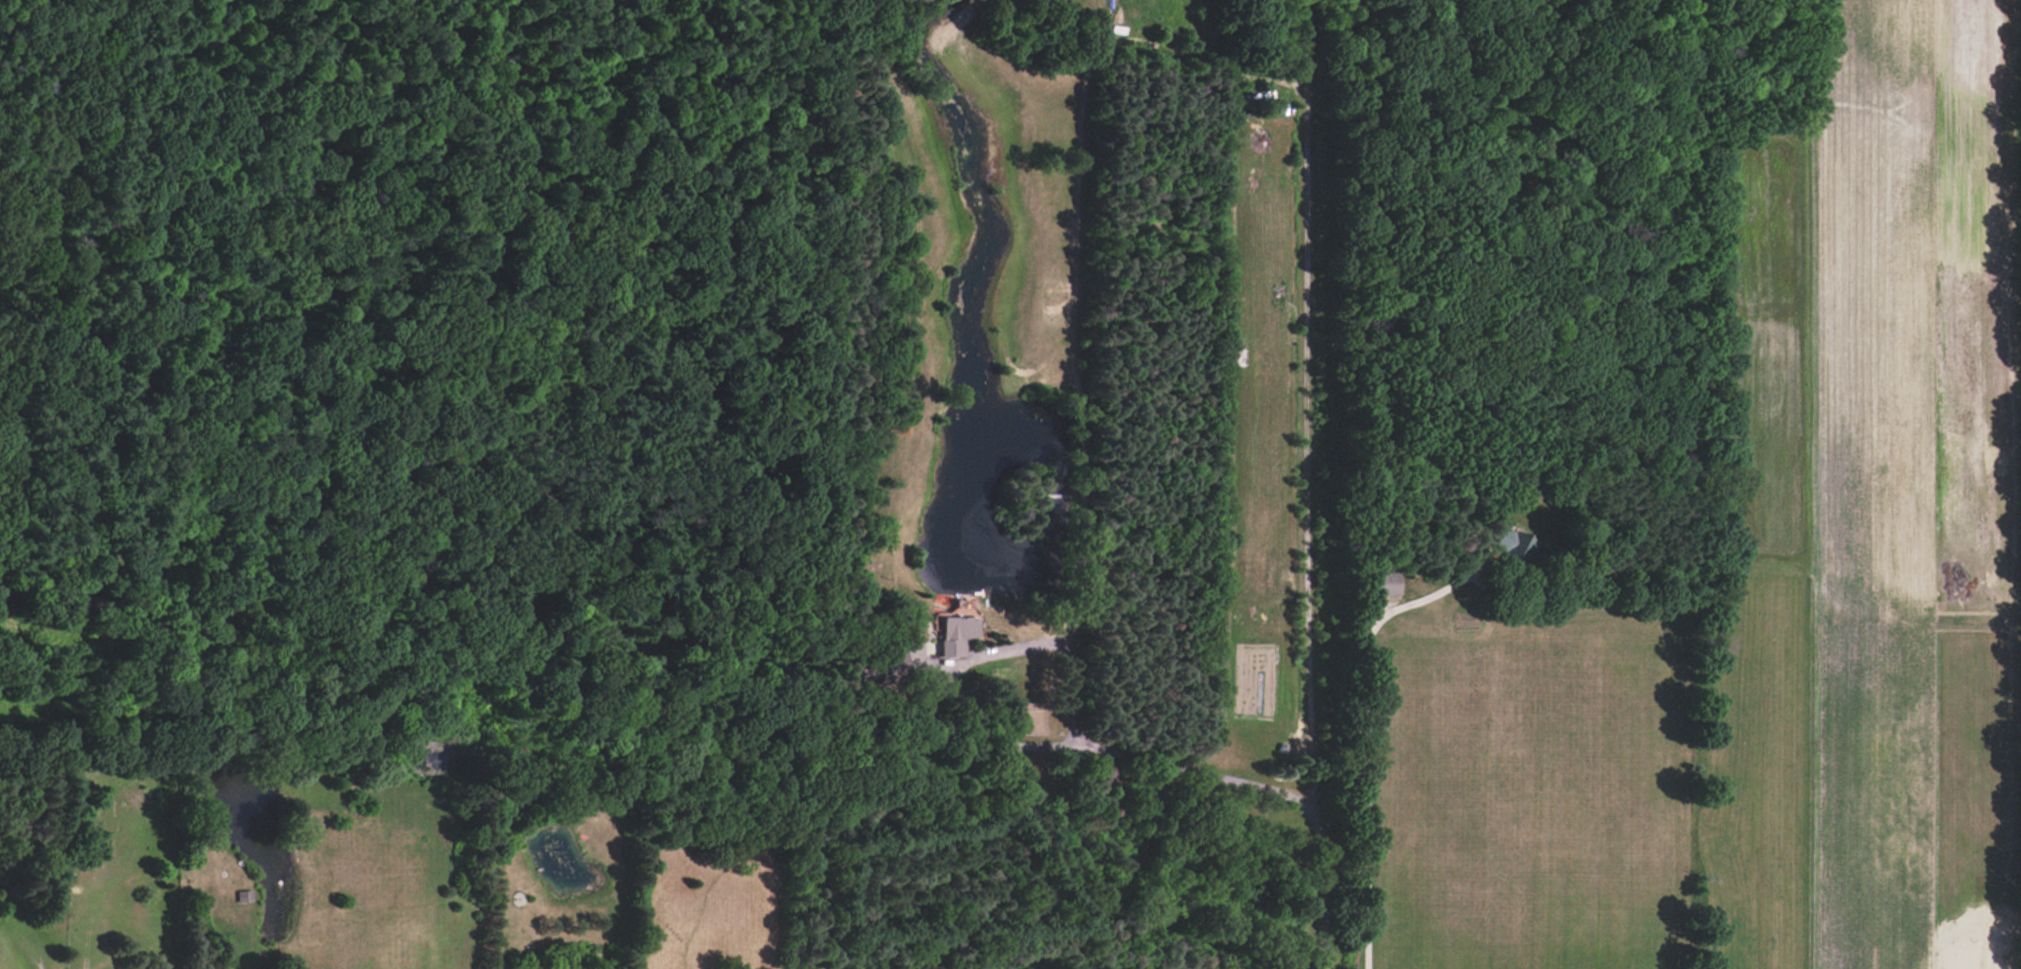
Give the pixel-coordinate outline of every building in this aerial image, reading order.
[(1526,564),(1536,539),(1496,523),(1486,547),(1526,564)] [(1398,571),(1364,571),(1363,595),(1398,595),(1398,571)] [(964,657),(965,639),(977,640),(977,617),(940,617),(940,656),(964,657)]
